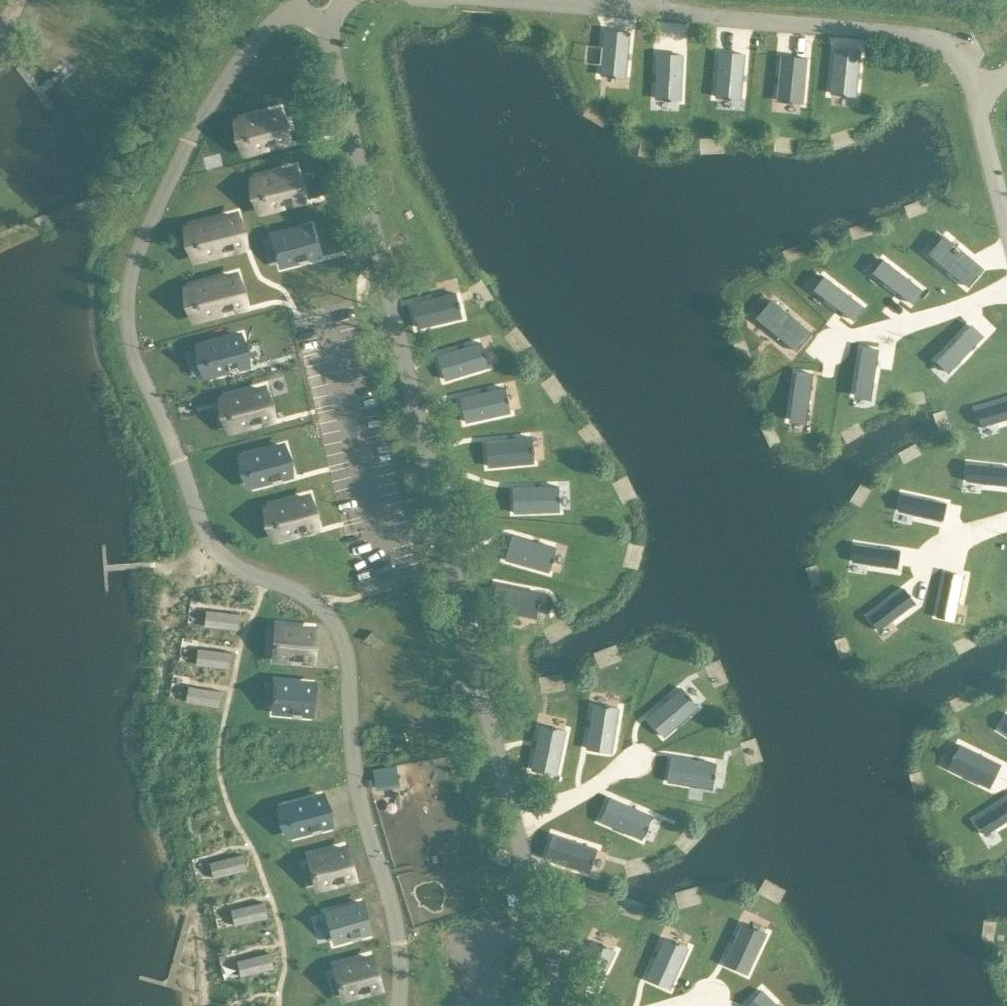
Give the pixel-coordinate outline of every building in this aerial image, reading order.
[(626,77),(630,33),(605,31),(601,75),(611,75),(611,77),(616,78),(616,76),(626,77)] [(856,95),(861,51),(836,49),(832,93),(841,94),(841,96),(846,96),(846,95),(856,95)] [(740,98),(744,53),(719,51),(716,96),(725,96),(725,98),(730,99),(731,97),(740,98)] [(628,75),(651,76),(652,52),(629,52),(628,75)] [(680,99),(682,55),(657,54),(655,98),(665,99),(665,101),(670,101),(670,99),(680,99)] [(759,80),(775,80),(775,57),(759,57),(759,80)] [(802,104),(806,59),(781,57),(777,101),(787,102),(787,104),(792,105),(792,103),(802,104)] [(244,120),(243,121),(243,122),(247,135),(245,135),(246,139),(248,138),(250,147),(250,148),(251,148),(267,144),(267,145),(268,145),(268,144),(276,142),(276,143),(277,143),(276,141),(285,139),(287,139),(286,138),(279,112),(280,112),(279,111),(278,111),(278,112),(244,121),(244,120)] [(259,179),(258,179),(259,180),(262,193),(261,194),(262,197),(263,197),(266,206),(265,206),(266,207),(267,207),(267,206),(283,202),(283,204),(284,203),(291,201),(292,201),(292,200),(301,197),(301,198),(302,197),(302,196),(295,171),(295,169),(294,170),(259,179)] [(245,216),(257,215),(254,190),(242,192),(245,216)] [(200,225),(199,225),(199,227),(200,226),(203,239),(202,240),(203,244),(204,243),(207,252),(206,252),(206,253),(208,253),(207,252),(224,248),(224,250),(225,250),(225,249),(232,247),(232,248),(233,247),(233,246),(242,243),(242,244),(243,244),(243,242),(242,242),(236,217),(236,216),(235,216),(200,225)] [(310,227),(310,226),(309,226),(274,235),(273,235),(274,236),(277,249),(276,250),(277,254),(278,253),(281,262),(280,262),(281,263),(282,263),(282,262),(298,258),(298,260),(299,260),(299,259),(306,257),(307,257),(307,256),(316,253),(316,254),(317,254),(317,252),(310,227)] [(198,266),(161,266),(161,284),(197,284),(198,266)] [(200,285),(199,286),(199,287),(203,300),(201,300),(202,304),(204,303),(206,312),(206,313),(207,313),(223,309),(224,310),(224,309),(232,307),(232,308),(233,308),(233,306),(242,304),(243,304),(243,303),(242,303),(235,277),(236,277),(236,276),(234,276),(234,277),(200,286),(200,285)] [(454,292),(411,303),(417,327),(460,316),(458,307),(460,306),(458,301),(456,302),(454,292)] [(205,344),(204,344),(204,346),(208,358),(206,359),(207,363),(209,362),(211,371),(211,372),(212,372),(228,367),(229,369),(229,368),(237,366),(237,367),(238,366),(238,365),(247,363),(248,363),(248,361),(247,362),(240,336),(241,336),(241,335),(239,335),(205,345),(205,344)] [(480,341),(438,354),(446,378),(488,366),(484,356),(486,355),(484,350),(483,351),(480,341)] [(347,391),(360,386),(349,355),(336,359),(347,391)] [(522,390),(533,390),(534,373),(522,373),(522,390)] [(329,394),(341,391),(338,377),(326,380),(329,394)] [(504,386),(461,397),(467,421),(510,411),(507,401),(509,401),(508,395),(506,396),(504,386)] [(229,398),(228,398),(228,399),(232,412),(230,413),(231,416),(233,416),(235,425),(235,426),(236,426),(236,425),(252,421),(252,423),(253,422),(261,420),(262,420),(261,419),(270,416),(270,417),(272,416),(271,415),(264,390),(265,390),(264,388),(263,389),(229,398)] [(337,433),(340,450),(352,447),(348,430),(337,433)] [(530,436),(486,441),(488,466),(532,461),(531,451),(533,451),(533,446),(531,446),(530,436)] [(248,454),(247,454),(247,456),(248,455),(251,468),(250,469),(251,473),(252,472),(254,481),(254,482),(255,482),(271,477),(272,479),(273,479),(272,478),(280,476),(280,477),(281,476),(281,475),(290,473),(291,473),(291,471),(290,472),(284,446),(284,445),(283,445),(248,455),(248,454)] [(498,475),(485,478),(490,495),(502,491),(498,475)] [(376,518),(391,514),(382,480),(367,484),(376,518)] [(557,485),(513,486),(514,510),(558,509),(558,501),(559,500),(559,495),(558,495),(557,485)] [(346,496),(336,498),(341,524),(350,522),(346,496)] [(273,507),(272,507),(273,508),(276,521),(275,521),(276,525),(277,525),(280,534),(279,534),(280,535),(281,534),(297,530),(297,531),(298,531),(305,529),(306,529),(306,527),(315,525),(316,525),(316,524),(309,499),(309,498),(309,497),(308,498),(274,507),(273,507)] [(575,509),(566,511),(570,534),(579,532),(575,509)] [(234,551),(247,547),(243,534),(230,537),(234,551)] [(554,546),(512,535),(505,559),(548,570),(551,560),(553,561),(554,556),(552,555),(554,546)] [(391,561),(398,583),(412,578),(406,557),(391,561)] [(539,592),(496,583),(491,608),(534,616),(536,607),(538,607),(539,602),(537,602),(539,592)] [(200,625),(235,629),(237,613),(202,609),(200,625)] [(274,654),(273,654),(273,655),(274,656),(274,655),(291,657),(291,658),(292,658),(300,658),(300,659),(300,657),(310,658),(310,659),(311,659),(311,658),(311,657),(313,631),(313,630),(312,630),(277,627),(276,627),(275,628),(276,628),(275,641),(273,641),(273,645),(274,645),(274,654)] [(191,663),(227,668),(229,652),(193,648),(191,663)] [(312,685),(312,684),(311,684),(275,681),(275,680),(274,680),(274,682),(273,695),(271,695),(271,699),(273,699),(272,708),(271,709),(273,709),(289,710),(289,712),(290,712),(290,711),(298,712),(299,713),(299,711),(308,712),(309,712),(309,711),(311,685),(312,685)] [(181,701),(217,706),(219,690),(183,686),(181,701)] [(680,688),(646,717),(662,735),(696,707),(690,699),(691,698),(688,694),(686,695),(680,688)] [(435,694),(424,697),(427,713),(439,710),(435,694)] [(594,703),(586,747),(611,752),(619,708),(609,706),(609,704),(604,703),(604,705),(594,703)] [(540,725),(531,768),(555,773),(564,730),(554,728),(555,726),(550,725),(549,727),(540,725)] [(714,762),(669,756),(666,780),(710,787),(712,777),(713,778),(714,772),(713,772),(714,762)] [(374,768),(363,771),(367,787),(378,784),(374,768)] [(291,832),(292,833),(293,833),(293,832),(309,828),(309,830),(310,829),(317,827),(318,827),(318,826),(327,823),(327,824),(328,823),(328,822),(321,797),(321,796),(320,796),(286,805),(285,805),(284,805),(285,806),(288,819),(287,820),(288,823),(289,823),(292,832),(291,832)] [(651,815),(610,797),(600,820),(641,838),(645,829),(646,829),(649,825),(647,824),(651,815)] [(602,845),(559,837),(554,861),(598,869),(600,859),(602,860),(603,855),(601,854),(602,845)] [(345,849),(345,848),(344,849),(310,858),(309,858),(308,858),(309,859),(312,872),(311,872),(312,876),(313,876),(316,885),(315,885),(316,886),(317,885),(333,881),(333,882),(334,882),(341,880),(342,880),(342,878),(351,876),(352,876),(352,875),(345,850),(345,849)] [(211,878),(246,869),(241,854),(207,863),(211,878)] [(629,865),(613,868),(615,878),(630,876),(629,865)] [(232,925),(267,916),(263,900),(228,909),(232,925)] [(376,901),(365,903),(370,941),(382,939),(376,901)] [(361,903),(361,902),(360,903),(325,912),(324,912),(324,913),(325,913),(328,926),(327,926),(328,930),(329,930),(331,939),(331,940),(332,939),(348,935),(349,936),(350,936),(357,934),(358,934),(358,932),(367,930),(368,930),(368,929),(367,929),(361,904),(361,903)] [(741,921),(723,962),(746,972),(764,932),(755,928),(756,926),(751,924),(750,925),(741,921)] [(664,938),(647,979),(670,989),(687,947),(678,943),(679,941),(674,939),(673,941),(664,938)] [(591,940),(572,979),(594,990),(614,950),(605,946),(606,944),(601,942),(600,944),(591,940)] [(240,975),(275,966),(271,951),(236,960),(240,975)] [(377,986),(378,986),(378,985),(371,959),(371,958),(370,958),(370,959),(336,968),(336,967),(334,968),(335,969),(338,982),(337,982),(338,986),(339,986),(342,994),(341,994),(342,996),(343,995),(359,991),(359,992),(360,992),(360,991),(368,989),(368,990),(369,990),(368,988),(377,986)] [(762,990),(748,1005),(779,1005),(762,990)] [(359,993),(347,995),(349,1005),(361,1005),(359,993)]
